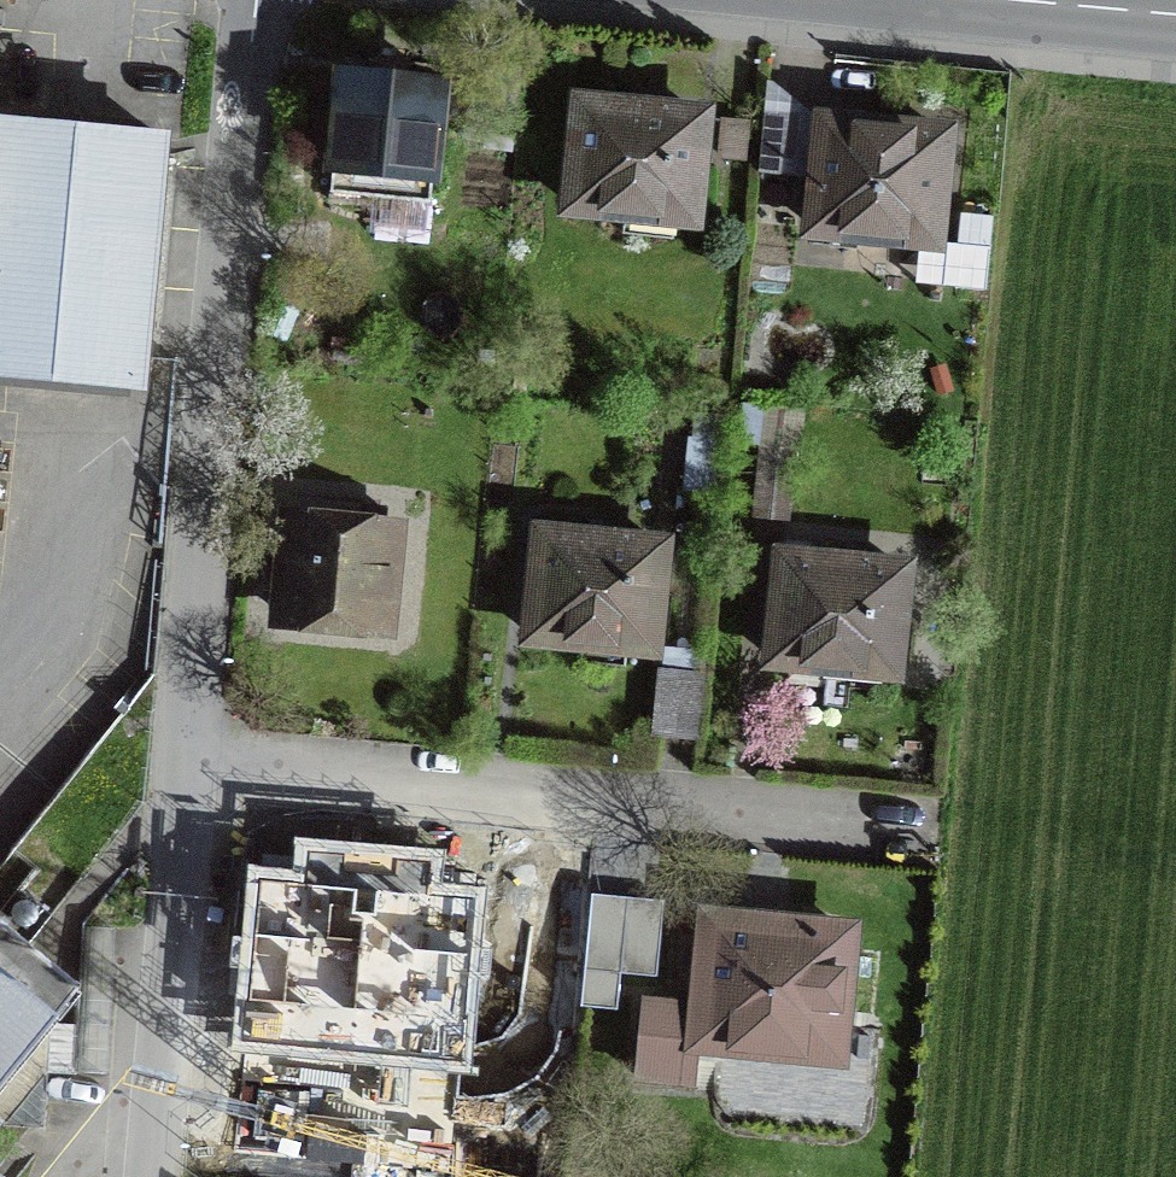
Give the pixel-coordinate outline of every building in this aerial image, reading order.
[(329,193),(428,204),(441,84),(342,73),(329,193)] [(768,87),(759,171),(797,175),(799,148),(821,150),(823,129),(768,87)] [(572,207),(692,218),(701,115),(669,112),(669,106),(611,101),(610,107),(581,104),(572,207)] [(0,122),(0,372),(138,384),(161,137),(0,122)] [(821,150),(813,228),(921,239),(917,281),(984,288),(991,217),(961,214),(958,244),(933,242),(944,133),(824,122),(823,129),(821,150)] [(689,489),(713,492),(718,446),(694,444),(689,489)] [(752,516),(788,520),(795,450),(759,446),(752,516)] [(279,614),(386,624),(395,528),(382,527),(384,508),(364,507),(362,525),(288,518),(284,560),(266,558),(265,573),(282,574),(279,614)] [(531,635),(556,638),(555,651),(580,653),(580,661),(623,665),(625,644),(651,647),(661,545),(629,542),(630,536),(565,530),(565,536),(541,534),(531,635)] [(783,557),(773,659),(828,664),(826,687),(873,691),(874,681),(888,682),(889,670),(894,670),(903,568),(873,565),(874,559),(814,553),(813,560),(783,557)] [(659,732),(694,736),(700,675),(664,671),(659,732)] [(147,802),(88,754),(0,862),(0,924),(29,947),(147,802)] [(585,957),(592,884),(495,873),(487,947),(585,957)] [(373,886),(266,876),(257,979),(275,981),(272,1007),(347,1011),(348,1000),(359,1001),(367,953),(382,954),(388,895),(373,893),(373,886)] [(638,888),(592,884),(585,957),(633,962),(638,888)] [(645,999),(637,1076),(695,1082),(699,1041),(787,1050),(789,1026),(838,1031),(848,931),(792,926),(792,920),(753,916),(752,922),(709,918),(701,1005),(645,999)] [(102,1073),(111,928),(86,927),(77,1072),(102,1073)] [(73,998),(0,939),(0,1084),(73,998)] [(592,983),(586,1020),(603,1023),(609,986),(592,983)]
